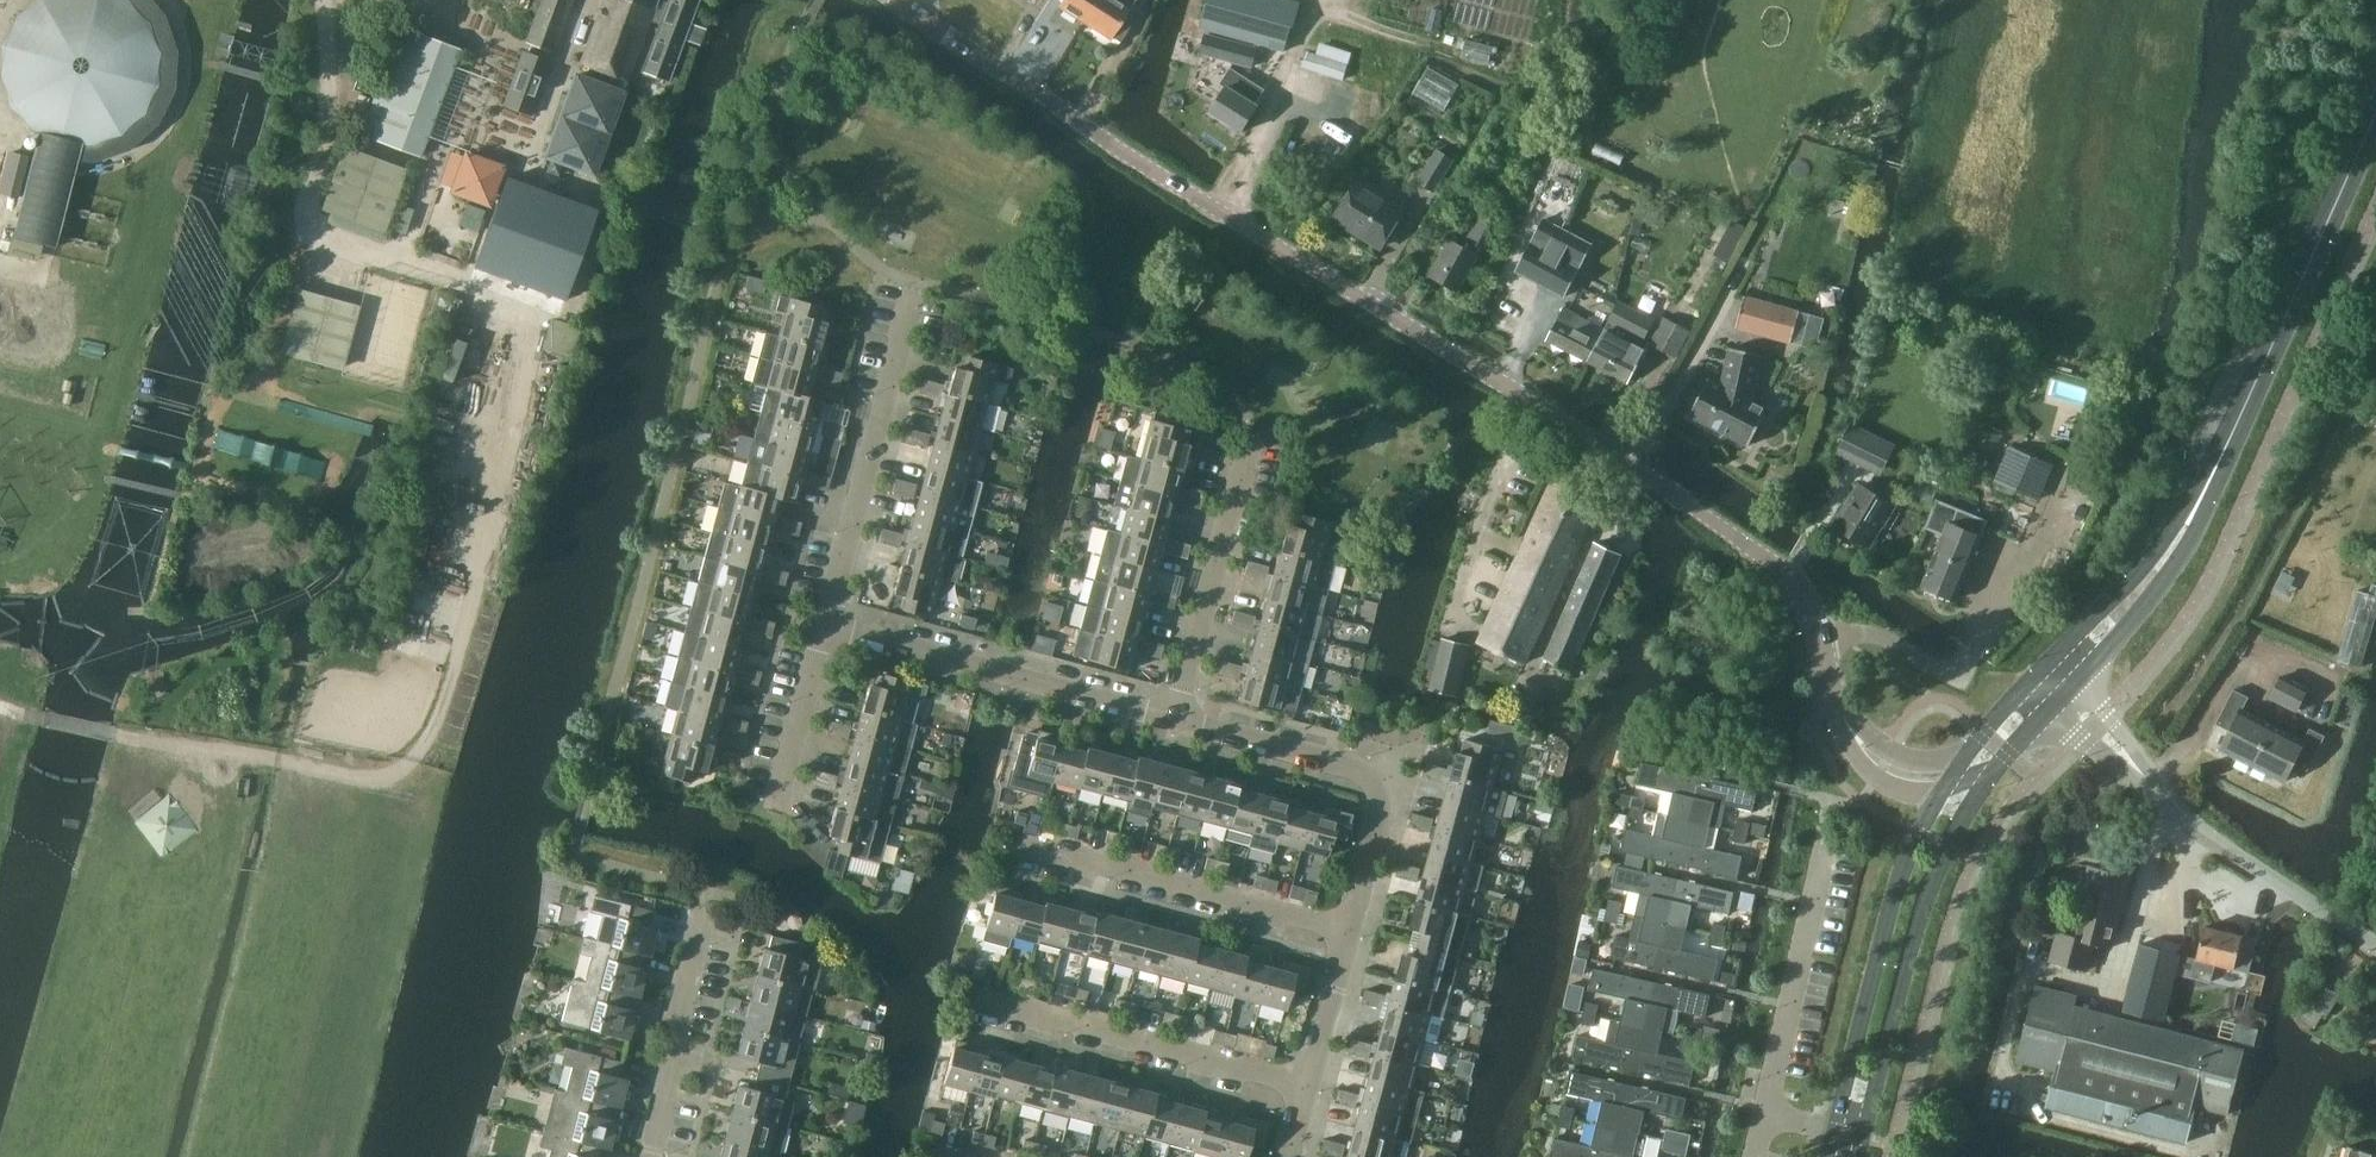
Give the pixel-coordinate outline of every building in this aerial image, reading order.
[(526,43),(553,53),(573,0),(542,0),(526,43)] [(654,22),(658,11),(654,10),(657,0),(605,0),(546,157),(592,174),(649,20),(654,22)] [(657,0),(654,10),(658,11),(654,22),(661,24),(643,73),(667,82),(682,41),(698,47),(704,30),(688,24),(697,0),(670,0),(669,5),(657,0)] [(1100,0),(1063,0),(1058,8),(1084,24),(1100,0)] [(1114,0),(1100,0),(1084,24),(1110,41),(1112,39),(1120,44),(1130,28),(1121,23),(1130,10),(1114,0)] [(1291,27),(1293,28),(1300,2),(1293,0),(1208,0),(1200,28),(1285,51),(1291,27)] [(1498,5),(1527,10),(1528,0),(1499,0),(1498,5)] [(1432,7),(1426,28),(1438,32),(1444,10),(1432,7)] [(418,14),(414,30),(428,33),(432,18),(418,14)] [(419,158),(420,157),(460,49),(401,27),(360,136),(419,158)] [(1206,34),(1201,53),(1253,67),(1258,48),(1206,34)] [(1463,58),(1490,65),(1495,46),(1467,39),(1463,58)] [(1343,81),(1348,66),(1351,55),(1321,45),(1318,57),(1307,53),(1302,67),(1343,81)] [(530,115),(550,62),(523,52),(503,105),(530,115)] [(1428,67),(1413,94),(1444,111),(1459,84),(1428,67)] [(1243,132),(1259,106),(1256,105),(1266,90),(1232,68),(1222,84),(1228,88),(1212,113),(1243,132)] [(433,132),(444,136),(451,114),(439,111),(433,132)] [(55,250),(82,145),(40,134),(13,239),(55,250)] [(343,148),(322,212),(386,234),(408,169),(343,148)] [(1437,149),(1417,182),(1435,193),(1455,161),(1437,149)] [(0,183),(0,193),(20,197),(29,155),(7,150),(0,183)] [(549,166),(544,179),(556,183),(561,170),(549,166)] [(1335,217),(1381,245),(1402,211),(1371,192),(1374,187),(1359,177),(1335,217)] [(509,239),(554,253),(568,207),(523,193),(509,239)] [(401,206),(392,230),(406,235),(414,211),(401,206)] [(1452,220),(1441,214),(1429,236),(1440,242),(1452,220)] [(1500,225),(1481,214),(1467,239),(1486,249),(1500,225)] [(1530,243),(1516,270),(1565,296),(1579,269),(1593,244),(1544,217),(1530,243)] [(1733,219),(1714,255),(1718,257),(1728,262),(1747,227),(1733,219)] [(440,250),(464,259),(475,230),(450,221),(440,250)] [(1635,235),(1631,246),(1649,252),(1652,242),(1635,235)] [(1478,254),(1449,239),(1430,274),(1458,290),(1478,254)] [(763,294),(767,281),(749,276),(745,289),(763,294)] [(346,367),(363,301),(299,285),(282,350),(346,367)] [(818,305),(789,297),(780,295),(776,311),(785,313),(779,336),(779,337),(820,348),(827,322),(815,318),(818,305)] [(1799,310),(1744,296),(1735,327),(1791,342),(1799,310)] [(1647,342),(1643,340),(1654,320),(1618,301),(1604,328),(1587,360),(1627,381),(1647,342)] [(1587,360),(1604,328),(1564,307),(1547,340),(1587,360)] [(1648,342),(1675,356),(1688,330),(1662,316),(1648,342)] [(814,372),(820,348),(779,337),(779,336),(765,332),(765,333),(767,334),(763,341),(760,350),(761,358),(759,357),(758,358),(814,372)] [(1730,347),(1722,386),(1708,379),(1689,415),(1748,445),(1751,440),(1755,442),(1761,431),(1757,429),(1767,409),(1750,400),(1760,353),(1730,347)] [(954,366),(947,392),(989,404),(995,380),(1009,384),(1013,368),(970,357),(967,370),(954,366)] [(807,396),(814,372),(758,358),(760,359),(756,366),(754,375),(754,383),(752,382),(751,384),(767,388),(781,392),(781,391),(807,397),(807,396)] [(828,384),(832,370),(821,367),(818,381),(828,384)] [(842,373),(832,370),(828,384),(839,386),(842,373)] [(929,395),(933,381),(923,378),(919,392),(929,395)] [(944,384),(933,381),(929,395),(940,398),(944,384)] [(823,400),(807,396),(807,397),(781,391),(781,392),(767,388),(761,412),(816,427),(823,400)] [(989,404),(947,392),(941,417),(982,429),(989,404)] [(809,451),(816,427),(761,412),(754,436),(809,451)] [(982,429),(941,417),(934,442),(975,453),(982,429)] [(1151,420),(1141,459),(1182,470),(1189,444),(1186,443),(1190,430),(1151,420)] [(830,438),(834,425),(823,422),(820,435),(830,438)] [(844,427),(834,425),(830,438),(841,441),(844,427)] [(1850,425),(1837,452),(1880,473),(1893,446),(1850,425)] [(1099,427),(1094,445),(1110,450),(1115,432),(1099,427)] [(916,445),(920,431),(909,428),(906,442),(916,445)] [(240,450),(244,437),(224,431),(220,444),(240,450)] [(930,434),(920,431),(916,445),(926,447),(930,434)] [(809,451),(754,436),(738,432),(732,457),(748,461),(761,465),(803,476),(809,451)] [(975,453),(934,442),(927,467),(969,479),(975,453)] [(2010,447),(1996,480),(2039,498),(2053,465),(2010,447)] [(1182,470),(1141,459),(1127,455),(1120,480),(1176,495),(1182,470)] [(324,461),(307,458),(305,471),(323,474),(324,461)] [(803,476),(761,465),(748,461),(741,485),(739,484),(739,486),(755,490),(780,497),(780,498),(796,503),(803,476)] [(1934,462),(1928,476),(1941,482),(1947,468),(1934,462)] [(969,479),(927,467),(921,492),(976,507),(982,482),(969,479)] [(817,488),(821,474),(810,471),(806,485),(817,488)] [(831,477),(821,474),(817,488),(827,490),(831,477)] [(903,495),(906,481),(896,478),(892,492),(903,495)] [(1916,479),(1910,492),(1932,502),(1938,489),(1916,479)] [(1169,520),(1176,495),(1120,480),(1114,505),(1127,508),(1169,520)] [(917,484),(906,481),(903,495),(913,498),(917,484)] [(1598,502),(1552,481),(1479,640),(1525,661),(1598,502)] [(773,522),(780,498),(780,497),(755,490),(739,486),(725,482),(718,507),(773,522)] [(1893,504),(1859,484),(1834,526),(1868,546),(1868,544),(1866,543),(1878,523),(1881,525),(1893,504)] [(1190,506),(1194,492),(1183,490),(1179,503),(1190,506)] [(976,507),(921,492),(914,517),(969,532),(976,507)] [(1204,495),(1194,492),(1190,506),(1200,509),(1204,495)] [(1942,534),(1922,585),(1955,599),(1976,547),(1988,519),(1936,498),(1924,527),(1942,534)] [(767,547),(773,522),(718,507),(720,508),(716,515),(714,524),(714,531),(712,531),(712,532),(767,547)] [(1162,544),(1169,520),(1127,508),(1121,533),(1162,544)] [(1287,524),(1280,550),(1321,561),(1332,522),(1303,514),(1299,527),(1287,524)] [(788,533),(791,519),(781,517),(777,530),(788,533)] [(969,532),(914,517),(907,542),(962,557),(969,532)] [(802,522),(791,519),(788,533),(798,536),(802,522)] [(889,544),(893,531),(882,528),(879,542),(889,544)] [(1162,544),(1121,533),(1107,530),(1100,555),(1155,570),(1162,544)] [(903,534),(893,531),(889,544),(900,547),(903,534)] [(760,571),(767,547),(712,532),(705,556),(760,571)] [(1177,556),(1180,542),(1170,539),(1166,553),(1177,556)] [(962,557),(907,542),(900,567),(942,578),(956,582),(962,557)] [(1191,545),(1180,542),(1177,556),(1187,558),(1191,545)] [(1620,553),(1594,542),(1544,657),(1571,668),(1620,553)] [(1335,565),(1321,561),(1280,550),(1273,575),(1328,590),(1335,565)] [(987,552),(984,562),(1006,567),(1009,557),(987,552)] [(1149,595),(1155,570),(1100,555),(1093,580),(1149,595)] [(753,596),(760,571),(705,556),(698,581),(753,596)] [(1255,577),(1259,564),(1248,561),(1244,575),(1255,577)] [(665,563),(663,571),(672,574),(674,566),(665,563)] [(1269,567),(1259,564),(1255,577),(1265,580),(1269,567)] [(774,583),(778,569),(768,566),(764,580),(774,583)] [(942,578),(900,567),(893,593),(906,596),(902,609),(931,617),(942,578)] [(789,572),(778,569),(774,583),(785,585),(789,572)] [(1054,575),(1053,581),(1061,583),(1062,576),(1054,575)] [(1328,590),(1273,575),(1266,600),(1321,615),(1328,590)] [(1142,619),(1149,595),(1093,580),(1087,604),(1142,619)] [(747,622),(753,596),(698,581),(691,607),(747,622)] [(1163,606),(1167,592),(1156,589),(1153,603),(1163,606)] [(2337,660),(2361,667),(2375,617),(2375,595),(2370,593),(2358,590),(2337,660)] [(1177,595),(1167,592),(1163,606),(1173,609),(1177,595)] [(1719,599),(1711,594),(1705,602),(1713,608),(1719,599)] [(1321,615),(1266,600),(1260,625),(1315,639),(1321,615)] [(364,602),(351,612),(361,625),(374,615),(364,602)] [(1135,644),(1142,619),(1087,604),(1080,629),(1135,644)] [(740,646),(747,622),(691,607),(685,631),(740,646)] [(1242,627),(1245,613),(1235,611),(1231,624),(1242,627)] [(1256,616),(1245,613),(1242,627),(1252,630),(1256,616)] [(974,629),(977,618),(961,614),(959,624),(974,629)] [(761,633),(765,619),(754,616),(750,630),(761,633)] [(775,622),(765,619),(761,633),(771,636),(775,622)] [(1746,625),(1736,619),(1727,633),(1736,640),(1746,625)] [(647,620),(642,636),(653,639),(658,623),(647,620)] [(1315,639),(1260,625),(1253,649),(1308,664),(1315,639)] [(1128,670),(1135,644),(1080,629),(1073,655),(1128,670)] [(733,671),(740,646),(685,631),(678,656),(733,671)] [(1150,655),(1153,642),(1143,639),(1139,653),(1150,655)] [(1466,646),(1443,640),(1432,688),(1454,693),(1466,646)] [(1164,645),(1153,642),(1150,655),(1160,658),(1164,645)] [(1308,664),(1253,649),(1246,674),(1301,689),(1308,664)] [(726,696),(733,671),(678,656),(671,681),(726,696)] [(1228,677),(1232,663),(1221,660),(1218,674),(1228,677)] [(1242,666),(1232,663),(1228,677),(1239,679),(1242,666)] [(748,683),(751,669),(741,666),(737,680),(748,683)] [(762,672),(751,669),(748,683),(758,685),(762,672)] [(928,685),(921,683),(885,674),(881,687),(869,683),(862,709),(912,723),(918,700),(920,700),(924,697),(928,685)] [(1301,689),(1246,674),(1239,700),(1294,715),(1301,689)] [(2283,703),(2294,682),(2281,675),(2270,696),(2283,703)] [(720,721),(726,696),(671,681),(665,706),(678,710),(720,721)] [(2306,688),(2294,682),(2283,703),(2296,709),(2306,688)] [(2252,764),(2272,724),(2242,709),(2248,696),(2233,688),(2215,722),(2229,729),(2220,748),(2252,764)] [(958,693),(954,707),(968,710),(971,697),(958,693)] [(912,723),(862,709),(855,734),(908,749),(911,749),(917,724),(912,723)] [(713,746),(720,721),(678,710),(672,735),(713,746)] [(734,732),(738,719),(727,716),(724,729),(734,732)] [(748,721),(738,719),(734,732),(745,735),(748,721)] [(837,737),(841,723),(831,720),(827,734),(837,737)] [(1491,720),(1489,731),(1513,737),(1516,725),(1491,720)] [(851,726),(841,723),(837,737),(848,739),(851,726)] [(2303,740),(2272,724),(2252,764),(2284,780),(2293,762),(2307,769),(2325,735),(2309,727),(2303,740)] [(1052,781),(1062,743),(1051,741),(1053,734),(1039,730),(1037,737),(1023,734),(1009,785),(1048,795),(1052,781)] [(908,749),(855,734),(849,759),(904,774),(904,773),(902,773),(906,766),(908,757),(908,749)] [(706,772),(713,746),(672,735),(661,774),(677,778),(690,781),(694,768),(706,772)] [(1504,749),(1475,741),(1466,738),(1463,751),(1459,750),(1452,777),(1494,788),(1504,749)] [(1078,788),(1090,744),(1076,740),(1075,747),(1062,743),(1052,781),(1078,788)] [(1102,794),(1112,754),(1102,751),(1103,747),(1090,744),(1078,788),(1102,794)] [(1127,801),(1139,757),(1126,753),(1125,757),(1112,754),(1102,794),(1127,801)] [(1152,808),(1164,764),(1139,757),(1127,801),(1152,808)] [(904,774),(849,759),(842,784),(895,798),(899,791),(902,782),(902,774),(904,774)] [(1690,819),(1700,775),(1641,762),(1636,784),(1674,792),(1669,815),(1690,819)] [(1434,779),(1438,765),(1428,763),(1424,776),(1434,779)] [(1177,815),(1189,770),(1164,764),(1152,808),(1177,815)] [(1448,768),(1438,765),(1434,779),(1445,782),(1448,768)] [(824,786),(828,773),(817,770),(814,783),(824,786)] [(1202,821),(1214,777),(1189,770),(1177,815),(1202,821)] [(838,775),(828,773),(824,786),(834,789),(838,775)] [(661,774),(657,790),(673,794),(677,778),(661,774)] [(1758,788),(1700,775),(1690,819),(1710,824),(1720,826),(1725,804),(1753,811),(1758,788)] [(1227,828),(1239,784),(1214,777),(1202,821),(1227,828)] [(1494,788),(1452,777),(1446,801),(1487,813),(1501,816),(1508,791),(1494,788)] [(895,798),(842,784),(835,809),(890,824),(897,799),(895,798)] [(1251,834),(1262,794),(1251,792),(1253,788),(1239,784),(1227,828),(1251,834)] [(1619,792),(1617,803),(1631,806),(1633,796),(1619,792)] [(1006,793),(1003,803),(1014,806),(1016,795),(1006,793)] [(1277,841),(1289,797),(1276,794),(1274,798),(1262,794),(1251,834),(1277,841)] [(1644,809),(1646,799),(1633,796),(1631,806),(1644,809)] [(1303,848),(1313,811),(1300,808),(1302,801),(1289,797),(1277,841),(1303,848)] [(1487,813),(1446,801),(1439,826),(1480,837),(1487,813)] [(1641,819),(1644,809),(1631,806),(1629,817),(1641,819)] [(1325,807),(1324,811),(1323,814),(1313,811),(1303,848),(1328,855),(1333,835),(1347,839),(1353,815),(1325,807)] [(880,863),(890,824),(835,809),(828,835),(841,838),(837,851),(848,854),(880,863)] [(1028,814),(1017,811),(1014,822),(1025,825),(1028,814)] [(1421,829),(1425,815),(1414,812),(1410,826),(1421,829)] [(1679,864),(1690,819),(1669,815),(1659,813),(1654,835),(1626,828),(1621,851),(1679,864)] [(1435,818),(1425,815),(1421,829),(1431,831),(1435,818)] [(1705,847),(1710,824),(1690,819),(1679,864),(1738,877),(1743,855),(1705,847)] [(1748,833),(1750,822),(1737,820),(1735,830),(1748,833)] [(1750,822),(1748,833),(1764,837),(1767,825),(1751,821),(1750,822)] [(1065,836),(1068,824),(1057,822),(1054,833),(1065,836)] [(1079,827),(1068,824),(1065,836),(1076,839),(1079,827)] [(1480,837),(1439,826),(1432,851),(1474,862),(1480,837)] [(1116,845),(1119,833),(1108,830),(1105,842),(1116,845)] [(1745,843),(1748,833),(1735,830),(1733,840),(1745,843)] [(1130,836),(1119,833),(1116,845),(1127,848),(1130,836)] [(1166,858),(1169,847),(1158,844),(1155,855),(1166,858)] [(1180,850),(1169,847),(1166,858),(1177,861),(1180,850)] [(829,849),(824,867),(832,875),(842,877),(848,854),(837,851),(829,849)] [(1485,865),(1474,862),(1432,851),(1426,876),(1478,890),(1485,865)] [(1215,872),(1219,860),(1207,857),(1204,869),(1215,872)] [(1230,863),(1219,860),(1215,872),(1227,875),(1230,863)] [(1408,878),(1411,865),(1401,862),(1397,875),(1408,878)] [(1666,923),(1676,878),(1618,864),(1613,887),(1640,893),(1635,915),(1645,918),(1666,923)] [(1422,867),(1411,865),(1408,878),(1418,881),(1422,867)] [(2050,960),(2086,969),(2093,942),(2111,946),(2129,875),(2089,865),(2080,897),(2086,899),(2076,936),(2058,931),(2050,960)] [(1264,890),(1267,878),(1256,875),(1253,887),(1264,890)] [(1478,890),(1426,876),(1419,901),(1472,915),(1478,890)] [(1278,881),(1267,878),(1264,890),(1275,893),(1278,881)] [(1734,891),(1676,878),(1666,923),(1687,927),(1692,905),(1729,914),(1734,891)] [(1011,936),(1021,898),(1010,895),(1012,888),(997,885),(985,929),(1011,936)] [(1292,885),(1289,897),(1304,901),(1304,900),(1307,889),(1292,885)] [(1307,889),(1304,900),(1315,903),(1318,892),(1307,889)] [(602,915),(595,940),(642,952),(641,953),(650,955),(657,927),(649,925),(653,910),(595,895),(590,912),(602,915)] [(1036,942),(1048,898),(1035,895),(1033,902),(1021,898),(1011,936),(1036,942)] [(1061,949),(1072,909),(1060,906),(1062,902),(1048,898),(1036,942),(1061,949)] [(1620,912),(1623,902),(1610,899),(1607,909),(1620,912)] [(1472,915),(1419,901),(1412,927),(1424,930),(1421,943),(1450,950),(1461,954),(1472,915)] [(1086,956),(1098,912),(1085,908),(1083,912),(1072,909),(1061,949),(1086,956)] [(1618,923),(1620,912),(1607,909),(1605,920),(1618,923)] [(1111,962),(1123,918),(1098,912),(1086,956),(1111,962)] [(1136,969),(1148,925),(1123,918),(1111,962),(1136,969)] [(1656,967),(1666,923),(1645,918),(1640,940),(1616,935),(1611,957),(1656,967)] [(1682,950),(1687,927),(1666,923),(1656,967),(1714,980),(1719,958),(1682,950)] [(1724,936),(1727,925),(1714,923),(1711,933),(1724,936)] [(1161,976),(1173,932),(1148,925),(1136,969),(1161,976)] [(2164,974),(2157,1002),(2153,1016),(2198,1028),(2214,962),(2248,971),(2255,943),(2241,939),(2242,935),(2204,925),(2196,957),(2185,954),(2139,943),(2133,966),(2164,974)] [(1186,983),(1198,938),(1173,932),(1161,976),(1186,983)] [(1722,946),(1724,936),(1711,933),(1709,943),(1722,946)] [(765,948),(758,975),(813,990),(820,963),(801,958),(804,944),(772,935),(768,949),(765,948)] [(638,967),(641,953),(642,952),(595,940),(584,937),(579,953),(591,956),(585,981),(585,982),(631,994),(639,997),(647,969),(638,967)] [(1211,989),(1221,949),(1210,946),(1211,942),(1198,938),(1186,983),(1211,989)] [(1578,941),(1576,955),(1590,957),(1592,944),(1578,941)] [(1439,990),(1450,950),(1421,943),(1417,955),(1405,952),(1398,978),(1439,990)] [(1235,996),(1247,952),(1234,948),(1233,952),(1221,949),(1211,989),(1235,996)] [(1260,1003),(1270,965),(1259,962),(1261,955),(1247,952),(1235,996),(1260,1003)] [(1284,961),(1282,966),(1282,968),(1270,965),(1260,1003),(1286,1009),(1292,990),(1306,993),(1312,969),(1284,961)] [(987,968),(976,965),(972,977),(984,980),(987,968)] [(1642,1026),(1652,981),(1594,967),(1589,990),(1626,998),(1621,1021),(1642,1026)] [(1724,971),(1722,981),(1734,984),(1736,973),(1724,971)] [(813,990),(758,975),(751,1002),(806,1016),(813,990)] [(1023,991),(1026,979),(1015,976),(1012,988),(1023,991)] [(2341,995),(2330,989),(2309,976),(2301,990),(2309,995),(2296,1016),(2315,1028),(2324,1014),(2328,1016),(2341,995)] [(627,1008),(631,994),(585,982),(585,981),(573,978),(562,1021),(629,1038),(636,1010),(627,1008)] [(1439,990),(1398,978),(1391,1003),(1444,1018),(1451,993),(1439,990)] [(1037,982),(1026,979),(1023,991),(1034,994),(1037,982)] [(1711,994),(1652,981),(1642,1026),(1663,1030),(1668,1008),(1706,1017),(1711,994)] [(1074,999),(1077,988),(1066,985),(1063,996),(1074,999)] [(2016,1059),(2056,1069),(2046,1106),(2184,1142),(2194,1105),(2226,1113),(2243,1049),(2073,1005),(2074,1000),(2063,997),(2064,992),(2036,985),(2016,1059)] [(1088,991),(1077,988),(1074,999),(1085,1002),(1088,991)] [(1373,1005),(1377,991),(1366,989),(1363,1002),(1373,1005)] [(1387,994),(1377,991),(1373,1005),(1384,1008),(1387,994)] [(1573,996),(1570,1008),(1583,1012),(1586,1000),(1573,996)] [(1124,1013),(1127,1001),(1116,998),(1113,1010),(1124,1013)] [(1138,1004),(1127,1001),(1124,1013),(1135,1016),(1138,1004)] [(806,1016),(751,1002),(744,1028),(799,1042),(806,1016)] [(1154,1002),(1152,1009),(1162,1011),(1163,1004),(1154,1002)] [(1597,1015),(1599,1005),(1586,1002),(1584,1012),(1597,1015)] [(1444,1018),(1391,1003),(1384,1028),(1437,1042),(1444,1018)] [(1570,1008),(1567,1020),(1580,1023),(1583,1012),(1570,1008)] [(1174,1026),(1177,1015),(1166,1012),(1163,1023),(1174,1026)] [(1594,1025),(1597,1015),(1584,1012),(1581,1022),(1594,1025)] [(1188,1018),(1177,1015),(1174,1026),(1185,1029),(1188,1018)] [(1642,1026),(1621,1021),(1612,1019),(1607,1041),(1579,1034),(1573,1057),(1632,1070),(1642,1026)] [(1658,1053),(1663,1030),(1642,1026),(1632,1070),(1690,1084),(1696,1061),(1658,1053)] [(1701,1039),(1703,1029),(1690,1026),(1688,1036),(1701,1039)] [(789,1083),(799,1042),(744,1028),(737,1055),(760,1061),(757,1075),(789,1083)] [(1437,1042),(1384,1028),(1378,1053),(1419,1064),(1431,1067),(1437,1042)] [(1223,1044),(1226,1033),(1215,1030),(1212,1041),(1223,1044)] [(1237,1036),(1226,1033),(1223,1044),(1234,1047),(1237,1036)] [(1698,1049),(1701,1039),(1688,1036),(1685,1047),(1698,1049)] [(1360,1055),(1364,1041),(1353,1038),(1349,1052),(1360,1055)] [(968,1050),(969,1047),(970,1043),(956,1039),(944,1083),(970,1090),(980,1053),(968,1050)] [(1374,1044),(1364,1041),(1360,1055),(1370,1058),(1374,1044)] [(1265,1043),(1262,1055),(1273,1058),(1276,1046),(1265,1043)] [(603,1046),(600,1055),(615,1059),(617,1050),(603,1046)] [(572,1066),(565,1091),(565,1092),(612,1104),(612,1105),(620,1107),(628,1079),(619,1077),(623,1062),(565,1047),(560,1063),(572,1066)] [(995,1097),(1007,1053),(993,1049),(991,1056),(980,1053),(970,1090),(995,1097)] [(1020,1104),(1030,1064),(1019,1061),(1020,1056),(1007,1053),(995,1097),(1020,1104)] [(1419,1064),(1378,1053),(1371,1078),(1412,1089),(1419,1064)] [(1460,1059),(1456,1073),(1472,1077),(1476,1063),(1460,1059)] [(1044,1110),(1056,1066),(1043,1063),(1042,1067),(1030,1064),(1020,1104),(1044,1110)] [(1069,1117),(1081,1073),(1056,1066),(1044,1110),(1069,1117)] [(1619,1129),(1629,1084),(1570,1070),(1565,1093),(1603,1101),(1598,1124),(1619,1129)] [(1094,1124),(1106,1080),(1081,1073),(1069,1117),(1094,1124)] [(785,1097),(789,1083),(757,1075),(753,1089),(739,1085),(732,1112),(788,1126),(795,1099),(785,1097)] [(1424,1092),(1412,1089),(1371,1078),(1364,1103),(1417,1117),(1424,1092)] [(1119,1130),(1131,1086),(1106,1080),(1094,1124),(1119,1130)] [(831,1082),(828,1093),(847,1098),(850,1087),(831,1082)] [(1687,1098),(1629,1084),(1619,1129),(1639,1133),(1645,1111),(1682,1120),(1687,1098)] [(1144,1137),(1156,1093),(1131,1086),(1119,1130),(1144,1137)] [(608,1118),(612,1105),(612,1104),(565,1092),(565,1091),(554,1088),(543,1129),(554,1132),(554,1133),(600,1146),(609,1149),(617,1121),(608,1118)] [(1346,1104),(1350,1091),(1340,1088),(1336,1102),(1346,1104)] [(1361,1094),(1350,1091),(1346,1104),(1357,1107),(1361,1094)] [(1169,1144),(1180,1104),(1168,1101),(1169,1097),(1156,1093),(1144,1137),(1169,1144)] [(1552,1102),(1549,1113),(1560,1115),(1562,1105),(1552,1102)] [(1194,1150),(1206,1106),(1192,1103),(1191,1107),(1180,1104),(1169,1144),(1194,1150)] [(1417,1117),(1364,1103),(1358,1127),(1410,1142),(1417,1117)] [(952,1105),(949,1115),(961,1118),(964,1108),(952,1105)] [(1573,1118),(1575,1108),(1562,1105),(1560,1115),(1573,1118)] [(1218,1114),(1219,1110),(1206,1106),(1194,1150),(1218,1156),(1219,1156),(1229,1120),(1217,1117),(1218,1114)] [(923,1111),(919,1128),(931,1132),(934,1120),(936,1114),(923,1111)] [(788,1126),(732,1112),(725,1138),(781,1153),(788,1126)] [(1571,1129),(1573,1118),(1560,1115),(1558,1126),(1571,1129)] [(1241,1120),(1240,1123),(1229,1120),(1219,1156),(1247,1156),(1250,1144),(1264,1148),(1270,1124),(1242,1116),(1241,1120)] [(934,1120),(931,1132),(942,1135),(945,1123),(934,1120)] [(1619,1129),(1598,1124),(1593,1146),(1555,1137),(1550,1156),(1612,1156),(1619,1129)] [(1358,1127),(1351,1152),(1369,1156),(1406,1156),(1410,1142),(1358,1127)] [(600,1146),(554,1133),(554,1132),(543,1129),(538,1146),(550,1149),(548,1156),(597,1156),(600,1146)] [(1649,1136),(1639,1133),(1619,1129),(1612,1156),(1644,1156),(1649,1136)] [(1677,1142),(1679,1132),(1667,1129),(1664,1139),(1677,1142)] [(982,1145),(985,1134),(974,1131),(971,1142),(982,1145)] [(1679,1132),(1677,1142),(1689,1145),(1691,1134),(1679,1132)] [(996,1137),(985,1134),(982,1145),(993,1148),(996,1137)] [(725,1138),(721,1156),(780,1156),(781,1153),(725,1138)] [(1333,1154),(1337,1140),(1326,1138),(1323,1151),(1333,1154)] [(1689,1145),(1677,1142),(1664,1139),(1663,1146),(1665,1150),(1687,1155),(1689,1145)] [(1033,1154),(1036,1143),(1025,1140),(1022,1151),(1033,1154)] [(1347,1143),(1337,1140),(1333,1154),(1343,1156),(1347,1143)] [(1047,1145),(1036,1143),(1033,1154),(1044,1156),(1047,1145)] [(2349,1145),(2345,1156),(2375,1156),(2375,1152),(2349,1145)]
